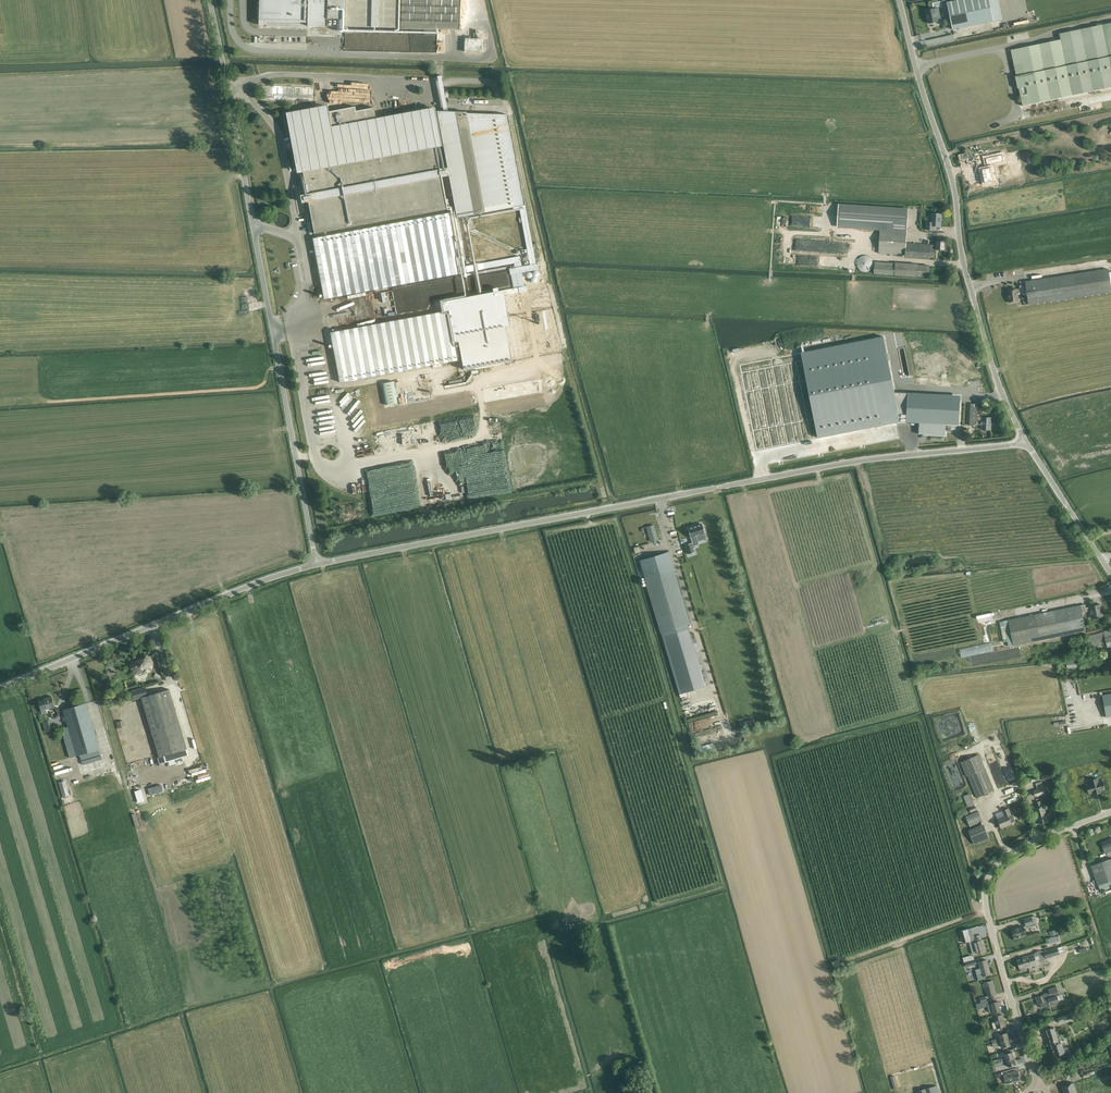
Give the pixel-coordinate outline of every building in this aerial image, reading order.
[(259,25),(265,25),(266,25),(266,26),(306,27),(306,26),(308,26),(327,27),(327,26),(345,27),(401,28),(401,29),(435,30),(435,29),(459,30),(460,0),(259,0),(259,25)] [(947,2),(953,29),(993,21),(990,5),(999,3),(998,0),(958,0),(947,2)] [(939,7),(935,8),(926,10),(928,23),(942,21),(939,7)] [(1011,50),(1016,76),(1015,76),(1015,78),(1018,89),(1019,88),(1023,106),(1110,87),(1110,23),(1059,34),(1060,39),(1011,50)] [(482,52),(482,39),(465,39),(465,52),(482,52)] [(262,86),(261,99),(313,100),(313,87),(262,86)] [(356,111),(355,107),(328,112),(327,107),(287,114),(297,171),(302,170),(307,194),(300,195),(301,203),(308,201),(314,234),(341,229),(446,209),(440,177),(448,176),(456,218),(485,212),(484,208),(512,203),(513,207),(519,206),(530,265),(520,267),(520,262),(521,262),(519,256),(459,268),(458,262),(464,261),(457,219),(450,220),(449,213),(313,238),(324,299),(451,275),(514,263),(515,268),(509,269),(510,275),(516,274),(518,287),(442,301),(444,311),(331,332),(340,382),(461,359),(463,370),(511,361),(505,327),(509,326),(503,294),(528,290),(527,285),(524,286),(522,273),(538,269),(537,264),(536,264),(507,115),(467,113),(466,112),(437,111),(447,168),(440,169),(436,147),(442,146),(434,107),(376,118),(373,108),(356,111)] [(991,162),(984,164),(987,178),(997,175),(993,161),(992,161),(992,158),(1006,153),(1005,146),(987,151),(989,158),(990,158),(991,162)] [(970,174),(973,185),(984,182),(982,171),(970,174)] [(880,229),(907,231),(909,209),(839,205),(837,226),(880,229)] [(932,213),(931,222),(927,222),(926,229),(934,230),(934,226),(941,226),(942,214),(932,213)] [(288,222),(288,221),(288,220),(287,219),(287,218),(286,216),(285,216),(284,215),(281,214),(280,214),(279,215),(277,215),(276,216),(275,217),(275,218),(274,220),(274,221),(274,222),(274,224),(275,225),(276,226),(277,227),(278,228),(279,228),(281,228),(282,228),(283,228),(284,228),(286,227),(287,226),(287,224),(288,223),(288,222)] [(906,243),(907,231),(880,229),(878,253),(905,255),(905,258),(930,260),(931,253),(936,253),(936,250),(944,250),(945,240),(937,240),(936,245),(931,245),(932,244),(906,243)] [(839,244),(839,252),(859,252),(859,244),(839,244)] [(867,256),(865,255),(864,256),(862,256),(861,257),(860,257),(859,258),(858,260),(858,261),(857,262),(857,264),(857,265),(858,267),(858,268),(859,269),(860,270),(861,271),(862,272),(864,272),(865,272),(867,272),(868,272),(869,271),(871,270),(872,269),(872,268),(873,267),(873,265),(874,264),(873,262),(873,261),(872,260),(872,258),(871,257),(869,257),(868,256),(867,256)] [(917,277),(917,276),(929,277),(929,272),(934,273),(934,267),(918,266),(918,264),(895,262),(895,263),(875,262),(874,274),(917,277)] [(1025,281),(1025,285),(1027,293),(1028,305),(1110,292),(1110,272),(1109,272),(1108,269),(1025,281)] [(1019,301),(1018,294),(1027,293),(1025,285),(1019,285),(1020,289),(1008,290),(1009,302),(1019,301)] [(522,308),(521,308),(521,309),(520,309),(519,309),(518,309),(518,310),(517,310),(517,311),(516,311),(516,312),(516,313),(516,314),(516,315),(516,316),(516,317),(516,318),(517,318),(517,319),(518,319),(518,320),(519,320),(520,320),(521,320),(522,320),(523,320),(524,320),(525,320),(525,319),(526,319),(526,318),(527,318),(527,317),(527,316),(527,315),(528,315),(528,314),(527,314),(527,313),(527,312),(527,311),(526,311),(526,310),(525,310),(525,309),(524,309),(523,309),(522,309),(522,308)] [(512,340),(534,336),(531,324),(510,328),(512,340)] [(802,353),(801,353),(818,438),(864,429),(881,425),(881,426),(900,422),(907,422),(919,423),(919,434),(945,435),(946,424),(959,425),(960,403),(947,402),(947,395),(895,392),(892,378),(884,337),(802,353)] [(971,403),(969,425),(977,426),(977,424),(981,425),(981,429),(991,430),(992,417),(982,417),(983,404),(971,403)] [(687,528),(690,538),(690,537),(704,533),(701,524),(687,528)] [(651,541),(658,539),(654,525),(647,527),(651,541)] [(691,543),(685,545),(688,554),(694,552),(691,543)] [(668,551),(639,560),(679,694),(706,686),(687,625),(690,624),(668,551)] [(1088,606),(1088,607),(1086,607),(1085,604),(1008,620),(999,622),(1004,642),(1007,641),(1008,647),(1086,631),(1082,613),(1089,611),(1091,619),(1104,616),(1101,604),(1088,606)] [(977,616),(978,623),(993,619),(992,612),(977,616)] [(1088,636),(1091,647),(1106,643),(1107,647),(1110,646),(1110,629),(1088,636)] [(136,674),(138,671),(144,674),(147,668),(151,670),(153,665),(152,661),(150,657),(146,654),(144,658),(135,660),(132,659),(130,664),(131,668),(133,672),(136,674)] [(156,673),(154,677),(162,681),(164,678),(156,673)] [(133,699),(147,695),(145,686),(131,691),(133,699)] [(141,697),(158,757),(157,758),(159,764),(166,762),(164,756),(187,749),(169,689),(141,697)] [(1102,695),(1106,717),(1110,716),(1110,693),(1102,695)] [(42,713),(46,712),(45,710),(49,709),(49,707),(54,706),(51,696),(46,697),(47,699),(38,701),(42,713)] [(76,756),(80,755),(81,760),(100,755),(99,750),(100,749),(86,703),(63,710),(76,756)] [(123,720),(116,722),(118,728),(125,727),(123,720)] [(994,791),(984,768),(978,755),(961,762),(967,776),(976,798),(994,791)] [(159,773),(161,779),(175,775),(173,769),(159,773)] [(1101,792),(1100,790),(1105,789),(1103,781),(1098,782),(1097,778),(1090,780),(1091,784),(1087,785),(1089,792),(1093,791),(1094,794),(1101,792)] [(65,781),(58,783),(63,797),(69,795),(65,781)] [(1002,789),(1005,795),(1018,788),(1015,782),(1002,789)] [(1035,789),(1033,792),(1034,796),(1037,797),(1045,794),(1043,787),(1035,789)] [(969,794),(963,796),(968,807),(971,806),(971,807),(969,808),(970,813),(976,810),(969,794)] [(1044,806),(1041,806),(1040,801),(1035,803),(1037,808),(1035,808),(1040,824),(1048,822),(1044,806)] [(966,808),(958,812),(960,817),(968,814),(966,808)] [(998,819),(1001,827),(1007,825),(1008,826),(1012,824),(1011,823),(1015,821),(1013,814),(1011,814),(1009,808),(1002,810),(1005,816),(998,819)] [(978,811),(966,817),(970,827),(982,821),(978,811)] [(968,830),(974,844),(989,838),(984,824),(968,830)] [(1103,848),(1105,854),(1110,851),(1110,839),(1101,842),(1103,848)] [(1098,885),(1100,891),(1110,887),(1110,858),(1091,866),(1098,885)] [(1034,916),(1024,919),(1026,927),(1037,923),(1034,916)] [(1024,926),(1012,929),(1015,938),(1026,935),(1024,926)] [(979,938),(974,940),(971,928),(960,931),(964,943),(969,941),(973,954),(984,951),(981,940),(980,941),(979,938)] [(1046,958),(1059,954),(1057,948),(1044,952),(1046,958)] [(1034,954),(1029,956),(1030,960),(1026,961),(1028,967),(1035,965),(1036,969),(1042,967),(1042,966),(1043,966),(1042,962),(1040,962),(1039,959),(1036,960),(1034,954)] [(1021,972),(1026,971),(1027,971),(1026,968),(1028,967),(1026,961),(1030,960),(1029,956),(1023,957),(1023,959),(1017,960),(1021,972)] [(979,980),(986,978),(985,976),(986,976),(986,975),(991,974),(987,960),(978,962),(980,969),(976,970),(979,980)] [(992,981),(984,983),(988,996),(996,994),(992,981)] [(1038,1004),(1040,1004),(1041,1008),(1047,1006),(1047,1007),(1050,1006),(1049,1004),(1059,1000),(1058,996),(1060,995),(1058,991),(1057,986),(1048,989),(1049,992),(1044,994),(1044,996),(1042,997),(1041,996),(1036,998),(1038,1004)] [(988,1005),(987,1001),(981,1002),(982,1008),(988,1006),(990,1013),(993,1012),(994,1013),(1001,1011),(999,1002),(988,1005)] [(1002,1015),(1000,1015),(1000,1014),(996,1015),(996,1016),(994,1017),(997,1028),(988,1030),(989,1034),(1002,1030),(1001,1027),(1005,1026),(1003,1018),(1004,1018),(1003,1015),(1002,1015)] [(1051,1043),(1060,1040),(1057,1030),(1055,1031),(1054,1028),(1047,1030),(1051,1043)] [(1001,1041),(1009,1039),(1007,1032),(999,1035),(1001,1041)] [(1073,1036),(1075,1043),(1084,1041),(1082,1034),(1073,1036)] [(1009,1039),(1001,1041),(1003,1048),(1011,1045),(1009,1039)] [(1063,1049),(1061,1042),(1060,1040),(1051,1043),(1055,1056),(1059,1054),(1060,1057),(1069,1054),(1067,1048),(1063,1049)] [(1005,1057),(997,1060),(998,1063),(1015,1058),(1013,1052),(1005,1054),(1005,1057)] [(1015,1058),(998,1063),(999,1066),(1007,1064),(1008,1067),(1016,1065),(1015,1058)] [(1011,1072),(1014,1082),(1021,1080),(1018,1071),(1014,1072),(1014,1071),(1011,1072)] [(1014,1082),(1011,1072),(1007,1073),(1007,1074),(1004,1075),(1006,1084),(1014,1082)] [(1061,1087),(1064,1092),(1077,1092),(1074,1083),(1061,1087)]
